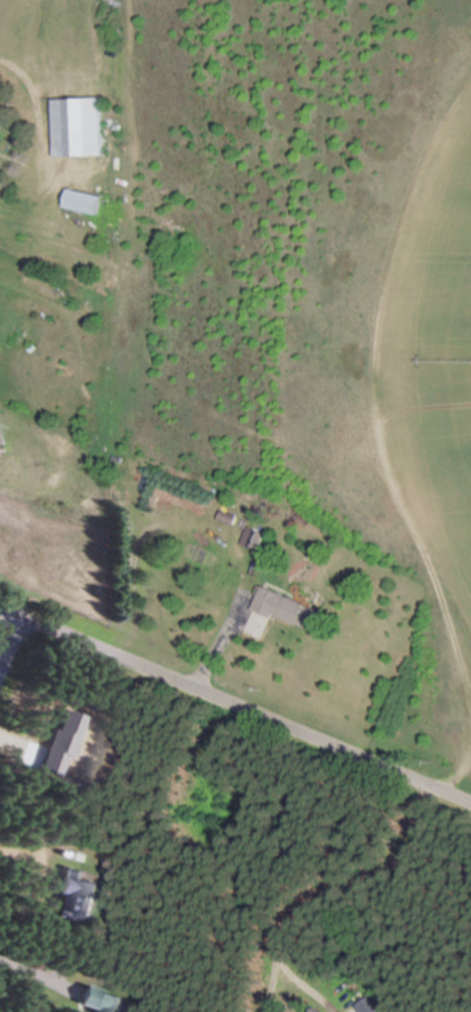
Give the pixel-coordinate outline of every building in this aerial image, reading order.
[(52,101),(53,159),(102,158),(101,100),(52,101)] [(97,216),(101,198),(67,190),(63,209),(97,216)] [(256,549),(258,530),(244,528),(241,547),(256,549)] [(312,631),(319,609),(259,588),(251,611),(312,631)] [(81,880),(82,873),(61,868),(51,914),(88,922),(96,884),(81,880)] [(82,985),(76,1004),(93,1010),(92,1011),(118,1011),(122,998),(82,985)]
